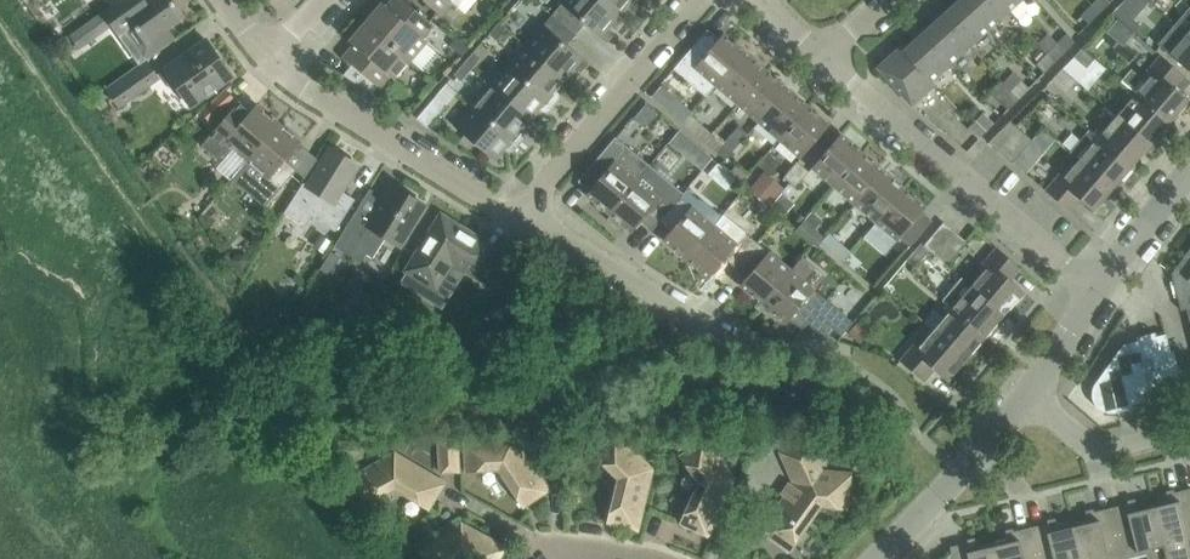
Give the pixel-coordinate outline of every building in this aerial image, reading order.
[(103,12),(119,35),(125,31),(145,60),(175,39),(168,29),(184,17),(172,0),(148,0),(146,2),(145,3),(143,0),(120,0),(103,12)] [(366,23),(412,61),(428,42),(423,37),(433,25),(404,0),(393,0),(387,7),(383,3),(366,23)] [(441,16),(452,4),(456,8),(463,0),(422,0),(441,16)] [(553,15),(576,35),(585,24),(607,43),(612,38),(611,30),(608,27),(617,16),(599,0),(565,0),(553,15)] [(617,16),(627,5),(630,8),(638,7),(642,2),(640,0),(599,0),(617,16)] [(942,17),(969,47),(989,29),(962,0),(961,0),(942,17)] [(989,29),(1009,11),(999,0),(962,0),(989,29)] [(1009,11),(1021,0),(999,0),(1009,11)] [(1092,5),(1100,14),(1110,3),(1107,0),(1096,0),(1092,5)] [(1119,5),(1134,18),(1149,1),(1148,0),(1123,0),(1119,5)] [(1081,16),(1089,24),(1100,14),(1092,5),(1081,16)] [(553,15),(526,46),(564,79),(573,68),(577,70),(584,70),(589,64),(567,45),(576,35),(553,15)] [(942,17),(922,35),(949,66),(969,47),(942,17)] [(350,42),(354,46),(344,58),(379,88),(390,76),(395,81),(412,61),(366,23),(350,42)] [(496,41),(506,30),(498,23),(489,35),(496,41)] [(79,50),(88,44),(78,29),(69,36),(79,50)] [(1168,53),(1189,72),(1189,36),(1185,32),(1168,53)] [(745,53),(723,34),(684,80),(705,99),(717,86),(745,53)] [(1047,53),(1048,54),(1055,63),(1075,43),(1066,34),(1047,53)] [(901,47),(898,50),(932,87),(935,85),(932,81),(949,66),(922,35),(904,51),(901,47)] [(450,45),(461,56),(469,49),(457,38),(450,45)] [(181,58),(161,72),(160,73),(176,94),(180,91),(191,107),(233,77),(209,43),(183,61),(181,58)] [(526,46),(509,66),(554,105),(558,100),(558,92),(554,90),(564,79),(526,46)] [(1095,60),(1083,49),(1074,58),(1087,69),(1095,60)] [(932,87),(898,50),(878,68),(912,105),(932,87)] [(473,53),(464,63),(471,70),(480,59),(473,53)] [(766,71),(745,53),(717,86),(738,104),(766,71)] [(1055,63),(1048,54),(1037,65),(1045,73),(1055,63)] [(1122,82),(1132,90),(1169,122),(1189,100),(1181,93),(1189,83),(1189,81),(1185,76),(1166,61),(1163,58),(1161,56),(1142,78),(1132,70),(1122,82)] [(147,62),(108,90),(119,106),(158,78),(147,62)] [(471,70),(464,63),(454,75),(461,82),(471,70)] [(509,66),(491,87),(529,119),(538,108),(542,111),(549,110),(554,105),(509,66)] [(766,71),(738,104),(759,122),(787,89),(766,71)] [(1013,73),(1002,84),(1019,100),(1029,89),(1013,73)] [(1019,100),(1002,84),(1001,82),(991,93),(1009,110),(1019,100)] [(1128,104),(1117,116),(1151,144),(1169,122),(1122,82),(1121,83),(1131,91),(1123,100),(1128,104)] [(491,87),(474,107),(519,146),(523,141),(523,133),(520,130),(529,119),(491,87)] [(787,89),(759,122),(780,140),(808,107),(787,89)] [(204,109),(218,122),(234,104),(221,91),(204,109)] [(437,95),(417,119),(428,128),(448,105),(437,95)] [(239,102),(207,139),(202,146),(218,160),(225,159),(234,149),(247,160),(279,124),(257,105),(250,112),(239,102)] [(645,130),(657,115),(646,106),(634,120),(645,130)] [(678,106),(671,115),(683,125),(690,116),(678,106)] [(474,107),(472,109),(456,128),(494,160),(504,149),(507,152),(515,151),(519,146),(474,107)] [(808,107),(780,140),(801,158),(830,125),(808,107)] [(968,128),(980,139),(994,124),(983,113),(968,128)] [(690,116),(683,125),(704,143),(711,134),(690,116)] [(1102,125),(1094,134),(1132,167),(1151,144),(1117,116),(1107,128),(1102,125)] [(1011,121),(989,143),(1002,154),(1022,130),(1011,121)] [(301,142),(279,124),(247,160),(235,175),(269,203),(292,175),(281,166),(301,142)] [(1022,130),(1002,154),(1013,163),(1028,146),(1033,140),(1022,130)] [(1132,167),(1094,134),(1089,130),(1070,152),(1079,160),(1113,189),(1132,167)] [(672,144),(683,154),(692,142),(681,133),(672,144)] [(711,134),(704,143),(715,153),(723,144),(711,134)] [(841,135),(812,168),(834,186),(862,153),(841,135)] [(638,181),(650,166),(615,137),(578,181),(589,191),(596,195),(592,199),(609,214),(637,180),(638,181)] [(1028,146),(1013,163),(1027,175),(1041,158),(1028,146)] [(303,184),(284,215),(305,228),(315,211),(339,226),(355,199),(343,192),(359,166),(331,148),(307,187),(303,184)] [(862,153),(834,186),(855,204),(884,171),(862,153)] [(1064,169),(1046,191),(1070,211),(1080,200),(1093,211),(1113,189),(1079,160),(1069,173),(1064,169)] [(810,172),(798,162),(791,170),(803,180),(810,172)] [(748,175),(737,165),(729,174),(740,184),(748,175)] [(659,223),(680,197),(683,194),(650,166),(638,181),(637,180),(609,214),(611,215),(608,220),(615,226),(618,221),(632,233),(642,222),(652,231),(659,223)] [(803,180),(791,170),(784,178),(796,188),(803,180)] [(884,171),(855,204),(876,222),(904,189),(884,171)] [(750,191),(759,199),(769,208),(778,198),(785,189),(766,173),(750,191)] [(357,210),(335,246),(343,251),(361,262),(372,245),(376,247),(383,235),(401,246),(425,207),(392,186),(372,219),(357,210)] [(876,222),(898,241),(926,207),(904,189),(876,222)] [(686,191),(683,194),(680,197),(659,223),(670,232),(663,240),(686,259),(715,225),(722,217),(702,200),(698,200),(686,191)] [(430,296),(452,260),(479,277),(495,250),(442,217),(403,279),(430,296)] [(796,231),(817,249),(829,234),(824,239),(803,222),(796,231)] [(917,263),(918,264),(929,250),(935,255),(955,232),(944,222),(924,246),(921,243),(907,260),(915,266),(917,263)] [(715,225),(686,259),(709,278),(725,259),(736,268),(758,243),(746,232),(736,244),(715,225)] [(966,241),(955,232),(935,255),(939,259),(946,265),(966,241)] [(829,234),(817,249),(822,244),(843,262),(850,253),(829,234)] [(323,235),(320,239),(314,246),(322,252),(328,244),(331,241),(323,235)] [(758,243),(736,268),(747,278),(741,285),(764,305),(792,271),(791,270),(758,243)] [(982,274),(972,286),(1005,314),(1025,292),(1011,280),(1021,269),(997,248),(978,270),(982,274)] [(1172,274),(1181,310),(1187,309),(1189,319),(1189,250),(1172,274)] [(331,251),(322,267),(330,272),(340,257),(331,251)] [(850,253),(843,262),(854,271),(862,262),(850,253)] [(811,266),(802,258),(791,270),(792,271),(764,305),(786,323),(790,319),(802,329),(808,323),(825,336),(832,328),(842,336),(851,325),(841,317),(843,314),(804,281),(815,269),(811,266)] [(949,305),(986,337),(1005,314),(972,286),(962,278),(942,301),(948,306),(949,305)] [(274,300),(274,318),(292,318),(292,300),(274,300)] [(494,301),(494,318),(512,318),(511,300),(494,301)] [(934,331),(967,359),(986,337),(949,305),(948,306),(940,315),(944,318),(934,331)] [(857,319),(848,330),(859,339),(868,328),(857,319)] [(919,339),(916,343),(900,361),(924,381),(934,370),(948,382),(967,359),(934,331),(924,343),(919,339)] [(1166,334),(1147,339),(1157,375),(1179,369),(1174,351),(1171,352),(1166,334)] [(1123,345),(1094,386),(1093,387),(1093,389),(1092,391),(1092,392),(1092,394),(1092,397),(1093,399),(1094,402),(1095,404),(1095,405),(1098,408),(1099,409),(1102,411),(1105,413),(1108,414),(1110,414),(1113,414),(1185,396),(1179,369),(1157,375),(1147,339),(1123,345)] [(619,479),(608,523),(638,530),(653,469),(617,434),(595,457),(619,479)] [(515,437),(464,441),(466,472),(499,470),(524,507),(550,490),(515,437)] [(706,438),(681,456),(699,483),(681,524),(709,537),(735,479),(706,438)] [(792,486),(760,531),(789,551),(821,506),(847,508),(850,484),(851,472),(823,470),(809,438),(778,453),(792,486)] [(439,450),(440,473),(459,472),(460,472),(458,448),(458,443),(439,443),(439,450)] [(429,509),(445,483),(395,453),(351,477),(366,504),(394,489),(429,509)] [(1153,504),(1166,558),(1189,558),(1189,489),(1167,495),(1169,500),(1153,504)] [(1112,508),(1124,558),(1127,558),(1146,554),(1147,558),(1166,558),(1153,504),(1137,508),(1135,502),(1112,508)] [(1072,523),(1081,558),(1124,558),(1112,508),(1087,514),(1088,519),(1072,523)] [(1031,528),(1039,558),(1081,558),(1072,523),(1056,527),(1055,522),(1031,528)] [(419,550),(424,558),(500,558),(506,547),(462,523),(419,550)] [(1031,528),(1007,534),(1008,539),(992,543),(996,558),(1039,558),(1031,528)] [(947,558),(996,558),(992,543),(976,547),(975,541),(950,547),(952,554),(947,558)]
